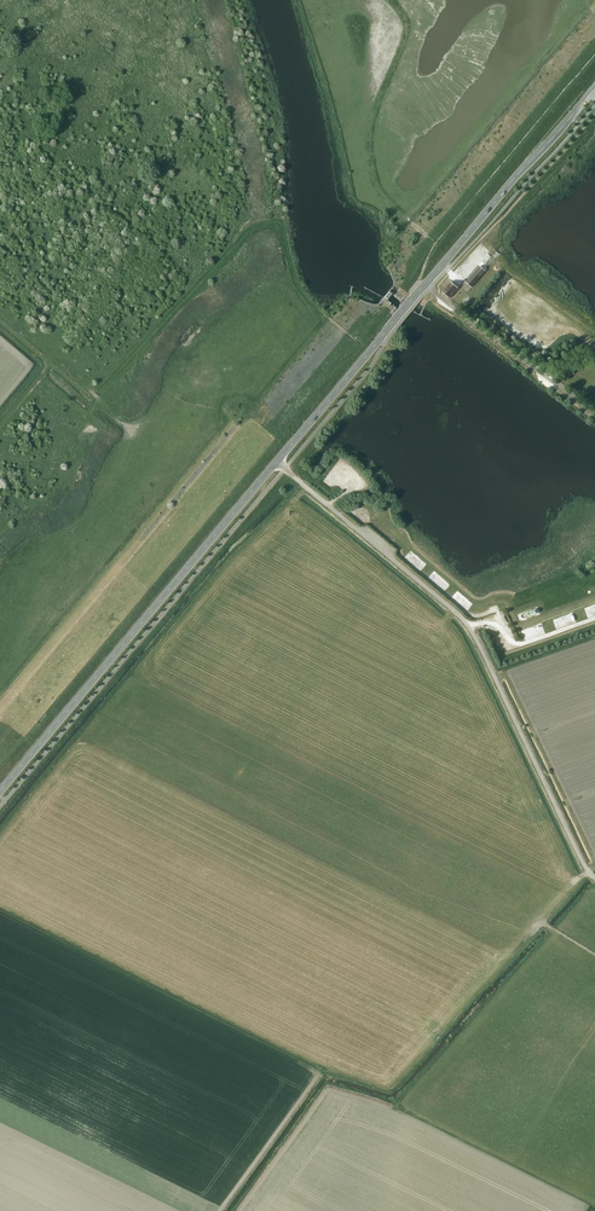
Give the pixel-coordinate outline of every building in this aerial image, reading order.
[(472,287),(478,279),(485,271),(480,266),(466,282),(472,287)] [(451,282),(448,286),(447,286),(442,292),(450,298),(455,292),(454,292),(458,288),(451,282)] [(390,291),(383,298),(386,301),(393,293),(390,291)] [(392,328),(402,316),(400,314),(390,326),(392,328)]
